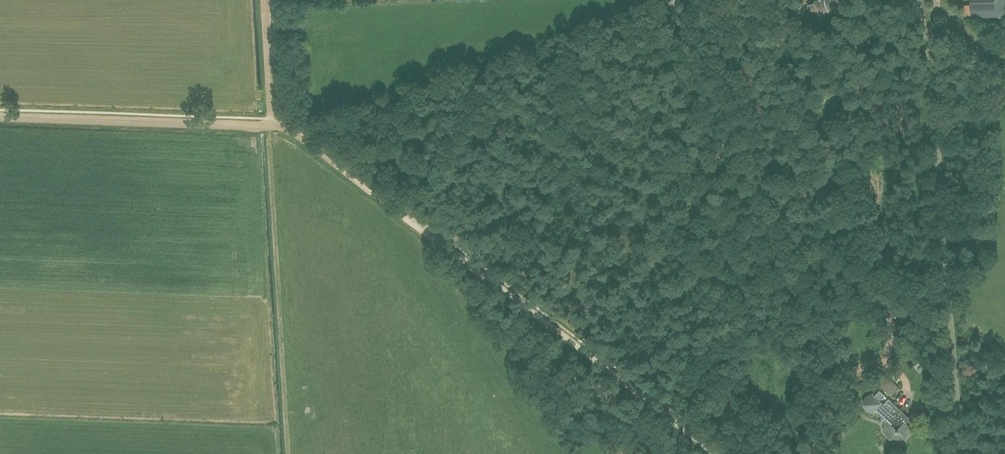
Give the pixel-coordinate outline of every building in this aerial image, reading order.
[(844,0),(814,0),(815,2),(807,4),(811,17),(836,11),(835,10),(846,7),(844,0)] [(1004,16),(1004,3),(1004,0),(970,0),(970,16),(1004,16)] [(814,355),(818,345),(807,340),(803,349),(814,355)] [(891,381),(880,371),(873,379),(884,389),(891,396),(899,388),(891,381)] [(874,395),(879,399),(880,398),(882,398),(884,396),(886,398),(887,397),(879,390),(874,395)] [(905,437),(911,429),(905,423),(910,418),(889,399),(876,412),(888,423),(886,426),(885,430),(891,437),(898,430),(905,437)]
